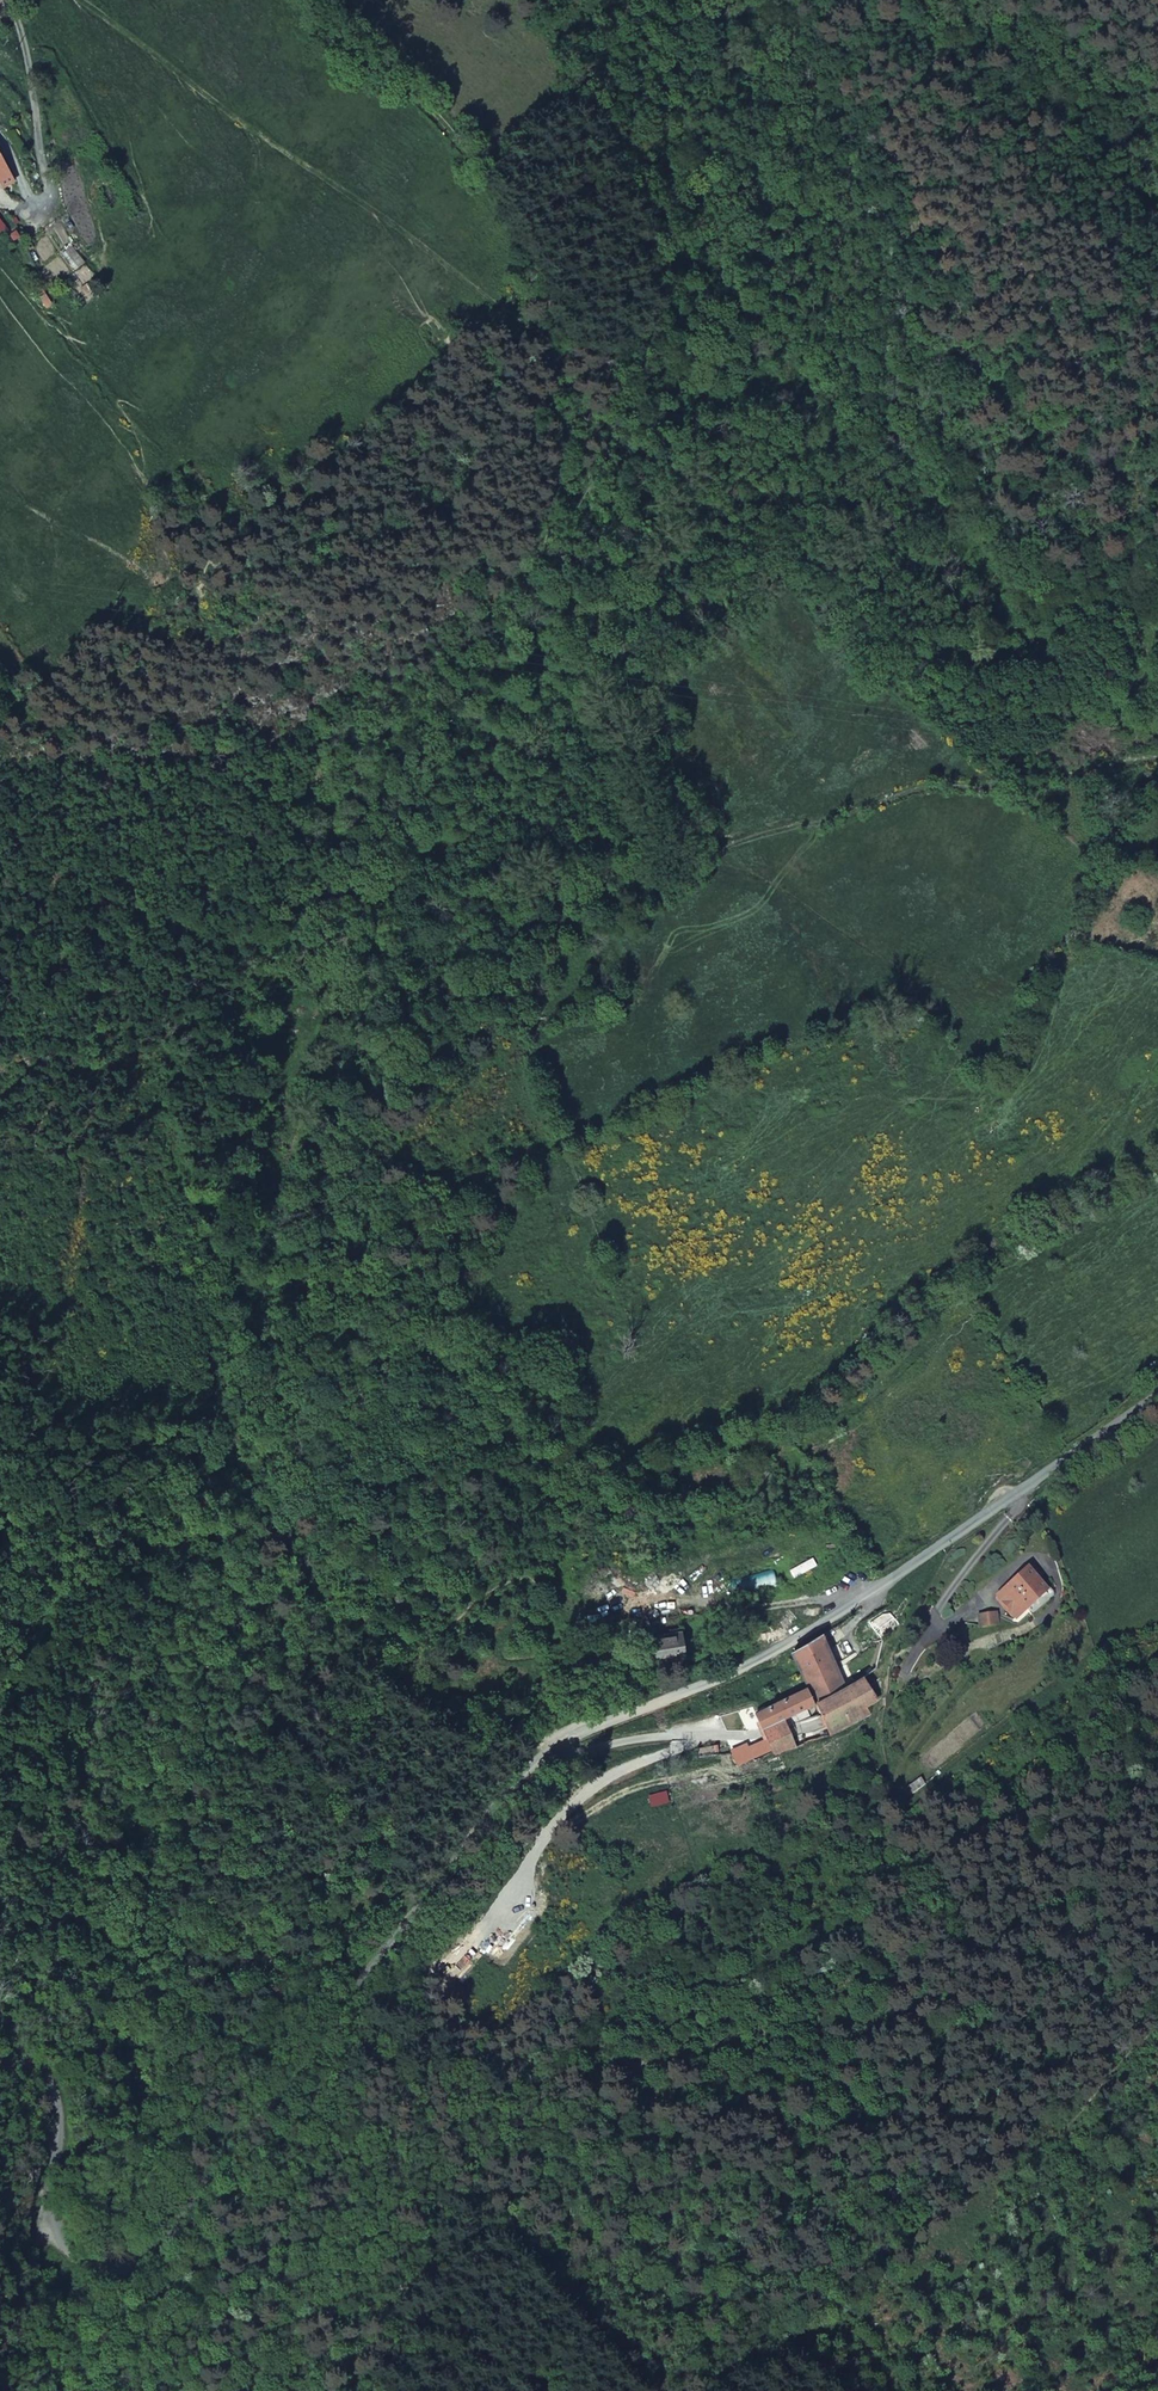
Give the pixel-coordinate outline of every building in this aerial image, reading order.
[(3,187),(15,180),(10,173),(16,170),(10,161),(5,164),(0,155),(0,182),(3,187)] [(37,202),(23,187),(19,190),(33,205),(37,202)] [(1053,1587),(1032,1564),(1011,1583),(1033,1605),(1053,1587)] [(904,1624),(891,1601),(884,1604),(886,1608),(863,1621),(876,1644),(901,1629),(904,1624)] [(1002,1609),(985,1612),(987,1622),(1004,1619),(1002,1609)] [(652,1634),(655,1659),(689,1655),(684,1629),(652,1634)] [(804,1671),(819,1703),(850,1689),(823,1633),(795,1650),(804,1671)] [(861,1676),(870,1679),(878,1649),(867,1647),(861,1676)] [(819,1703),(832,1731),(866,1715),(869,1709),(867,1706),(872,1704),(878,1696),(870,1679),(850,1689),(819,1703)] [(760,1717),(765,1726),(780,1720),(816,1704),(809,1690),(806,1690),(805,1688),(751,1712),(755,1720),(760,1717)] [(780,1720),(765,1726),(770,1739),(785,1732),(780,1720)]
